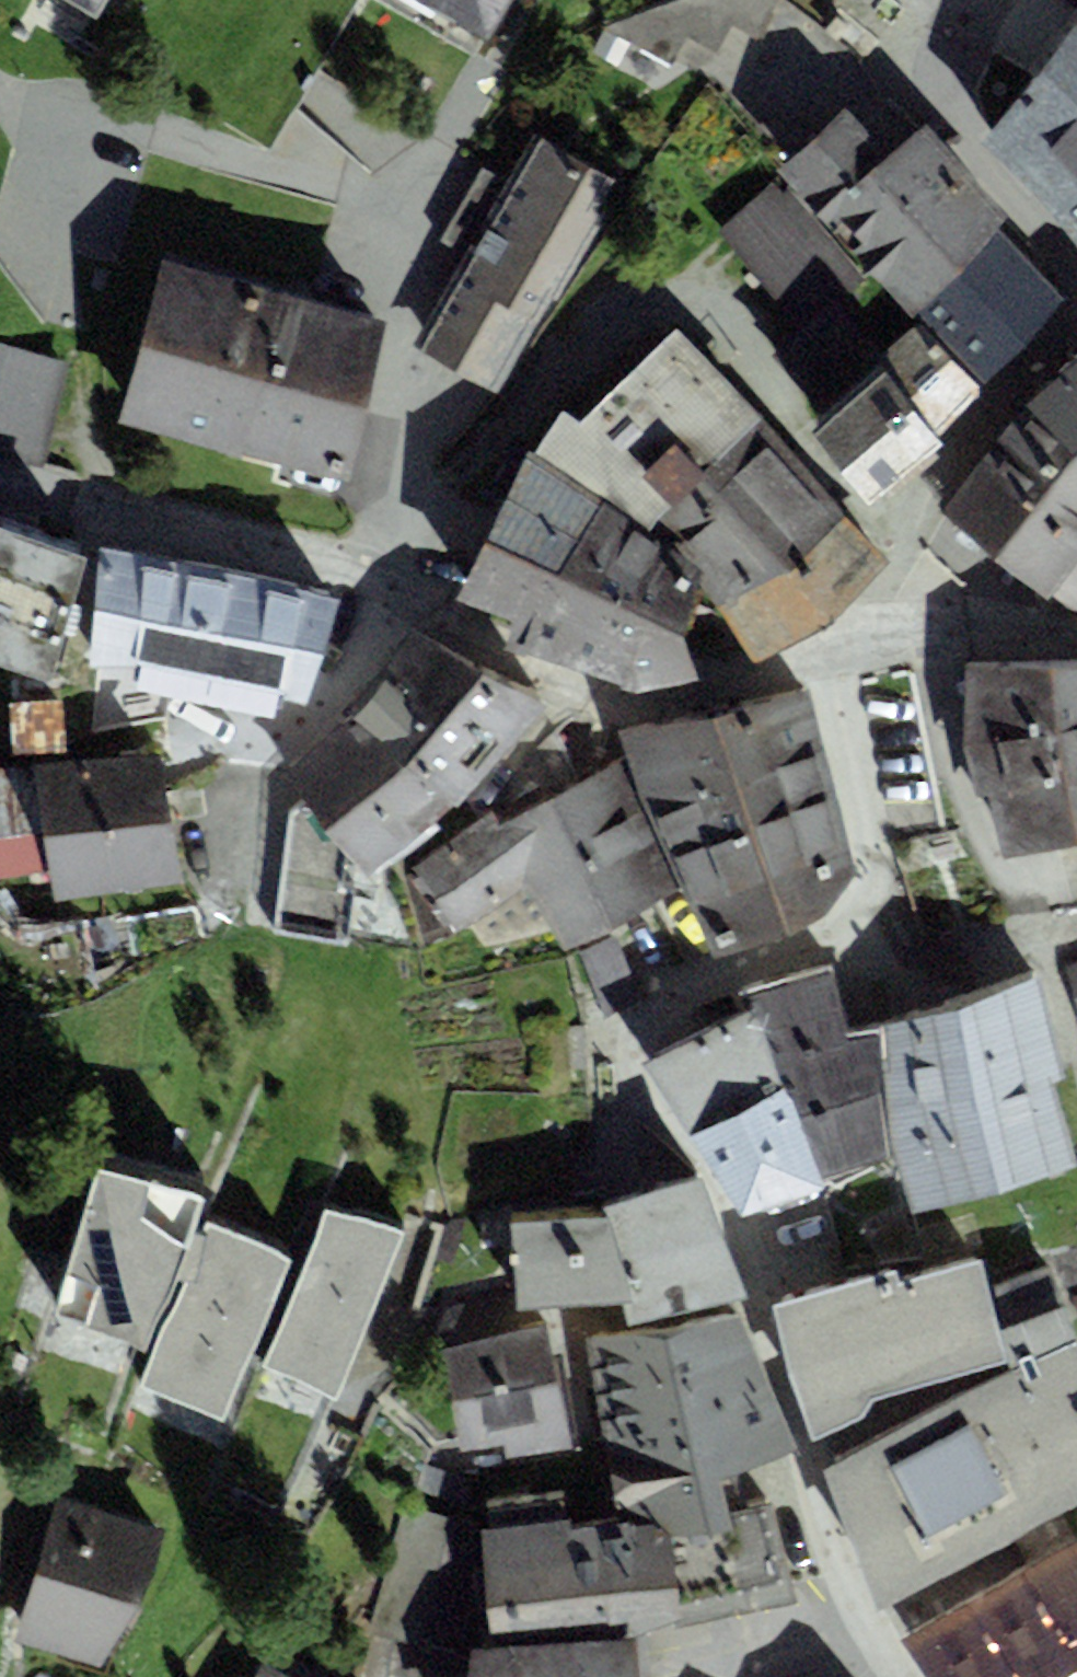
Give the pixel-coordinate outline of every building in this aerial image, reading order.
[(101,8),(105,0),(86,0),(101,8)] [(503,0),(434,0),(486,30),(503,0)] [(605,25),(675,66),(691,38),(715,52),(731,24),(755,38),(777,0),(673,0),(605,25)] [(1076,249),(1076,30),(982,144),(1076,249)] [(1011,220),(922,127),(891,157),(844,108),(776,173),(911,315),(916,310),(997,233),(1011,220)] [(613,181),(532,134),(504,182),(482,169),(440,241),(465,256),(552,306),(604,217),(595,211),(613,181)] [(774,356),(830,417),(879,372),(892,361),(837,301),(862,279),(774,183),(717,235),(804,330),(774,356)] [(1063,303),(997,233),(916,310),(982,380),(1063,303)] [(552,306),(465,256),(415,342),(503,392),(552,306)] [(389,322),(163,262),(120,423),(346,483),(389,322)] [(761,420),(677,330),(580,422),(563,409),(529,452),(647,534),(761,420)] [(879,372),(940,439),(985,398),(925,331),(892,361),(879,372)] [(0,345),(0,457),(43,468),(71,363),(0,345)] [(1025,406),(942,510),(1076,613),(1076,363),(1025,406)] [(830,417),(810,435),(871,502),(940,439),(879,372),(830,417)] [(702,592),(718,607),(846,514),(761,420),(647,534),(709,576),(702,592)] [(647,534),(529,452),(457,600),(513,625),(506,650),(634,692),(698,681),(682,638),(702,592),(709,576),(647,534)] [(889,562),(846,514),(718,607),(754,664),(829,624),(889,562)] [(91,559),(0,531),(0,667),(52,683),(91,559)] [(305,697),(332,596),(101,552),(92,662),(305,697)] [(456,807),(545,709),(412,630),(350,717),(456,807)] [(968,666),(967,752),(1001,857),(1076,841),(1076,663),(968,666)] [(682,886),(714,962),(817,923),(855,875),(810,690),(618,735),(626,755),(682,886)] [(20,733),(63,730),(60,696),(18,699),(20,733)] [(363,879),(456,807),(350,717),(284,773),(363,879)] [(566,952),(682,886),(626,755),(500,827),(493,811),(413,868),(456,934),(528,889),(566,952)] [(163,756),(0,768),(0,877),(50,871),(54,902),(181,886),(163,756)] [(606,1018),(644,1001),(615,937),(578,954),(606,1018)] [(743,993),(751,1013),(822,1183),(894,1155),(878,1031),(849,1037),(831,968),(743,993)] [(909,1215),(1076,1169),(1076,1162),(1054,1084),(1066,1079),(1038,976),(878,1031),(894,1155),(909,1215)] [(741,1214),(822,1183),(751,1013),(650,1066),(741,1214)] [(204,1200),(98,1170),(57,1316),(145,1349),(204,1200)] [(626,1323),(745,1297),(698,1177),(607,1207),(623,1301),(626,1323)] [(511,1212),(514,1305),(623,1301),(607,1207),(511,1212)] [(405,1234),(326,1212),(265,1369),(336,1401),(405,1234)] [(292,1263),(208,1223),(140,1384),(225,1418),(292,1263)] [(999,1329),(981,1260),(898,1283),(894,1271),(778,1307),(815,1438),(859,1418),(870,1400),(1008,1361),(999,1329)] [(1076,1502),(1076,1342),(1063,1306),(999,1329),(1008,1361),(1010,1368),(824,1466),(878,1608),(1076,1502)] [(796,1453),(740,1317),(584,1340),(618,1525),(658,1521),(675,1535),(730,1530),(727,1513),(721,1481),(796,1453)] [(500,1463),(573,1449),(548,1327),(442,1349),(463,1453),(497,1447),(500,1463)] [(16,1644),(103,1665),(143,1610),(166,1530),(54,1501),(16,1644)] [(682,1628),(797,1604),(771,1504),(727,1513),(730,1530),(675,1535),(682,1620),(682,1628)] [(479,1530),(388,1506),(356,1634),(447,1657),(479,1530)] [(493,1639),(682,1620),(675,1535),(658,1521),(618,1525),(571,1530),(570,1520),(483,1532),(493,1639)] [(902,1643),(926,1676),(1076,1676),(1076,1544),(902,1643)] [(637,1641),(471,1652),(468,1676),(641,1676),(637,1641)] [(252,1676),(283,1676),(259,1664),(252,1676)]
